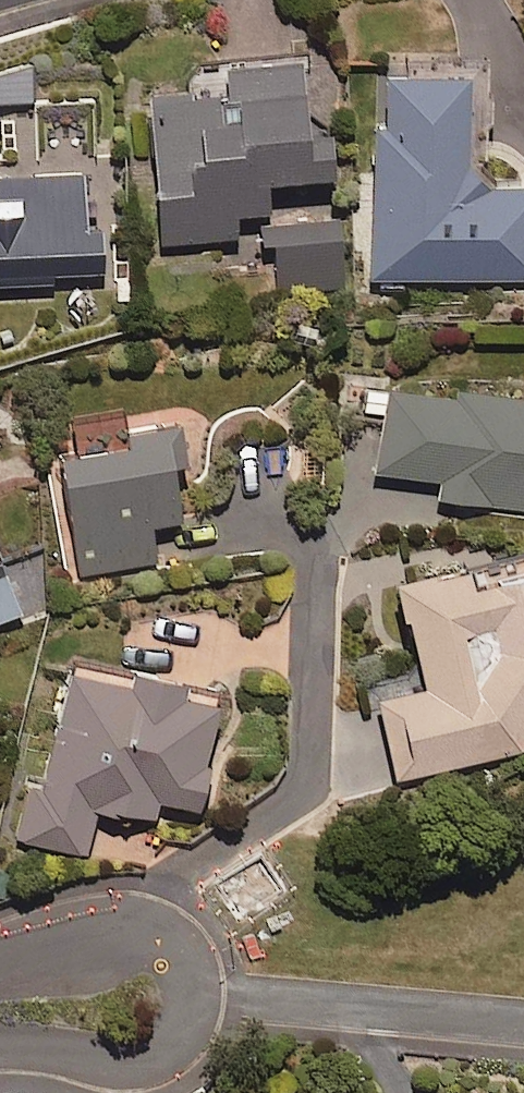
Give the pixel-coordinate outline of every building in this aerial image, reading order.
[(192,89),(154,92),(167,246),(242,239),(240,215),(278,212),(276,184),(345,178),(341,135),(320,137),(313,51),(206,60),(191,76),(192,89)] [(377,76),(378,123),(365,124),(370,282),(523,277),(523,184),(463,186),(460,73),(377,76)] [(49,284),(49,276),(100,274),(98,226),(85,227),(83,173),(0,176),(0,286),(49,284)] [(343,219),(272,223),(277,297),(348,292),(343,219)] [(380,384),(375,475),(437,478),(436,501),(523,506),(523,392),(380,384)] [(123,446),(54,459),(77,576),(154,561),(147,526),(179,519),(169,469),(185,466),(176,422),(160,425),(121,433),(123,446)] [(523,746),(523,563),(523,560),(394,589),(416,687),(372,697),(390,780),(522,750),(523,746)] [(17,611),(2,572),(0,573),(0,617),(17,611)] [(122,684),(61,672),(37,784),(14,779),(2,837),(86,854),(95,813),(151,824),(155,805),(195,813),(205,764),(198,763),(210,703),(178,696),(181,680),(125,669),(122,684)]
